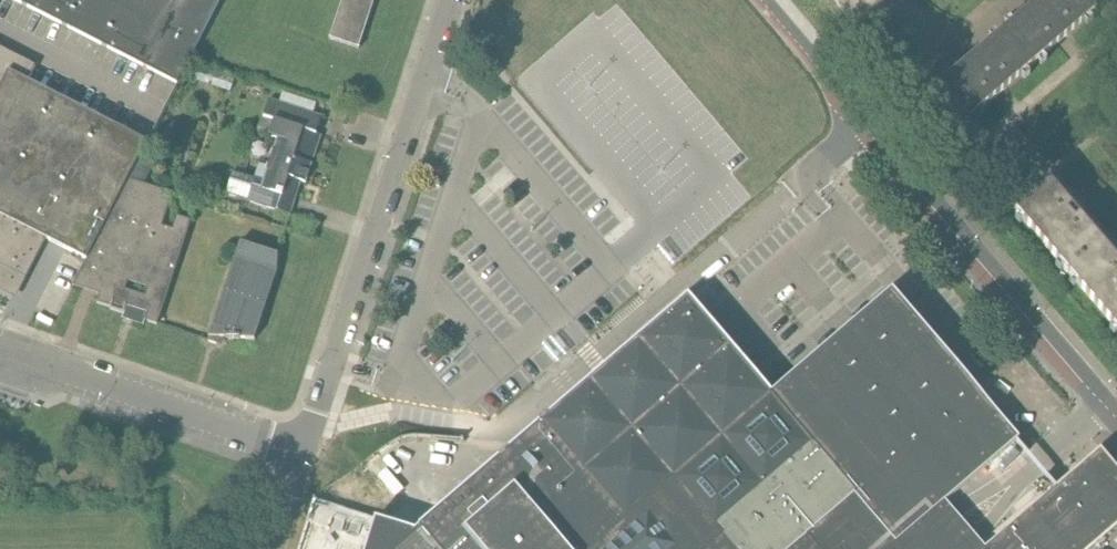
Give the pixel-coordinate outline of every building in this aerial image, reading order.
[(144,66),(151,53),(178,0),(14,0),(144,66)] [(325,50),(350,59),(372,0),(344,0),(325,50)] [(892,0),(834,0),(858,29),(892,0)] [(1033,67),(1071,34),(1096,13),(1086,0),(1041,0),(1003,33),(940,87),(969,122),(1008,89),(1033,67)] [(129,179),(148,143),(140,139),(28,82),(36,67),(0,48),(0,288),(14,296),(25,274),(43,237),(87,259),(129,179)] [(302,183),(306,184),(321,136),(317,135),(323,117),(271,100),(265,120),(273,123),(269,137),(278,140),(274,153),(274,152),(267,173),(268,173),(265,181),(256,178),(255,179),(234,172),(227,193),(248,200),(248,202),(291,216),(302,183)] [(111,309),(158,324),(192,221),(177,217),(173,229),(163,227),(174,194),(151,187),(134,181),(129,179),(87,259),(73,286),(100,295),(97,303),(111,307),(111,309)] [(1104,245),(1049,182),(1015,212),(1069,275),(1116,331),(1116,261),(1104,245)] [(208,341),(216,344),(218,344),(220,338),(225,338),(225,339),(241,340),(241,339),(256,340),(257,322),(261,323),(262,306),(267,306),(268,289),(272,290),(273,273),(278,273),(279,254),(241,242),(208,341)] [(922,522),(1020,440),(997,414),(893,290),(848,328),(837,337),(823,349),(813,358),(793,374),(777,387),(771,392),(753,370),(731,349),(693,299),(575,395),(516,445),(395,548),(551,548),(625,486),(657,493),(698,542),(705,548),(945,548),(922,522)] [(1116,522),(1116,463),(1101,445),(982,548),(1088,548),(1116,522)] [(698,542),(657,493),(625,486),(551,548),(705,548),(698,542)]
